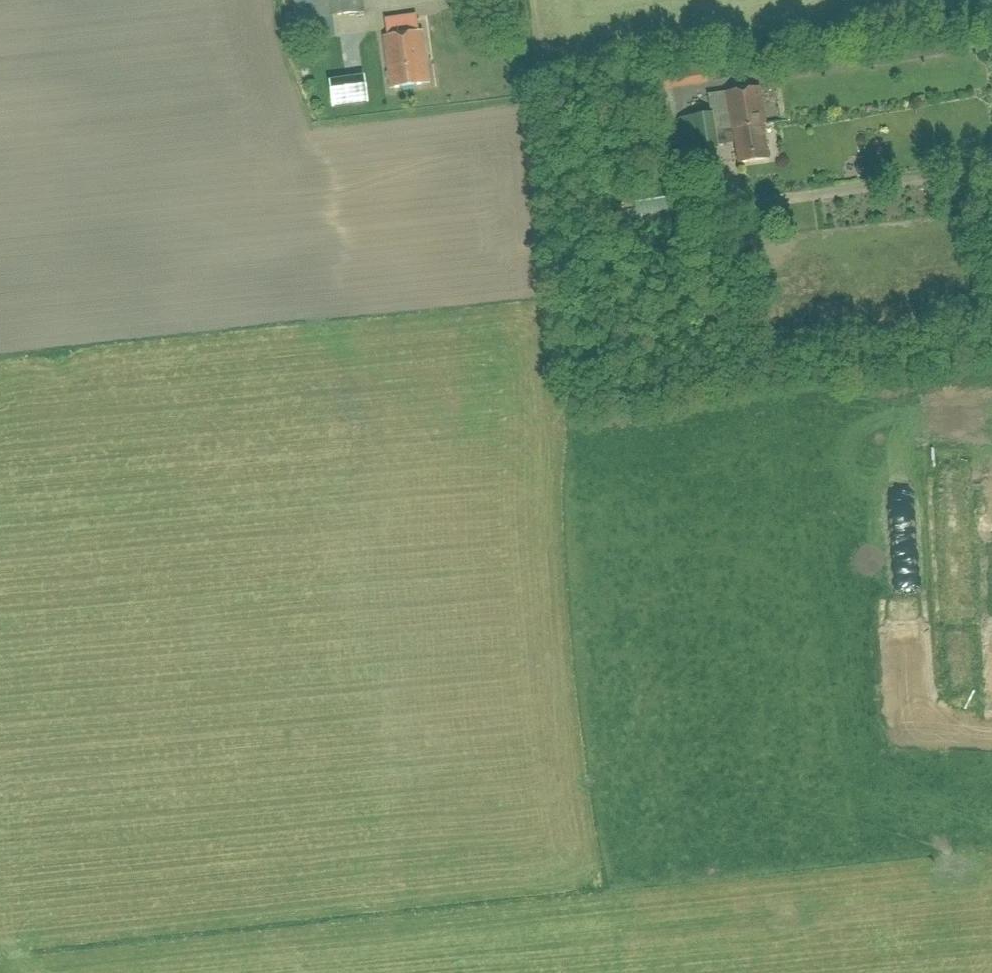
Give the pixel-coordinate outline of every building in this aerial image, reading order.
[(363,14),(361,0),(294,0),(297,22),(363,14)] [(387,88),(427,83),(420,31),(380,36),(387,88)] [(705,83),(702,67),(668,73),(670,88),(705,83)] [(363,75),(329,80),(333,107),(367,103),(363,75)] [(729,130),(762,125),(765,124),(759,88),(707,96),(710,114),(711,114),(711,116),(726,114),(729,130)] [(729,130),(726,114),(711,116),(711,114),(710,114),(678,119),(687,170),(719,164),(716,146),(734,143),(737,164),(768,159),(762,125),(729,130)] [(631,191),(634,214),(685,207),(682,184),(631,191)] [(987,367),(973,369),(975,386),(989,384),(987,367)]
